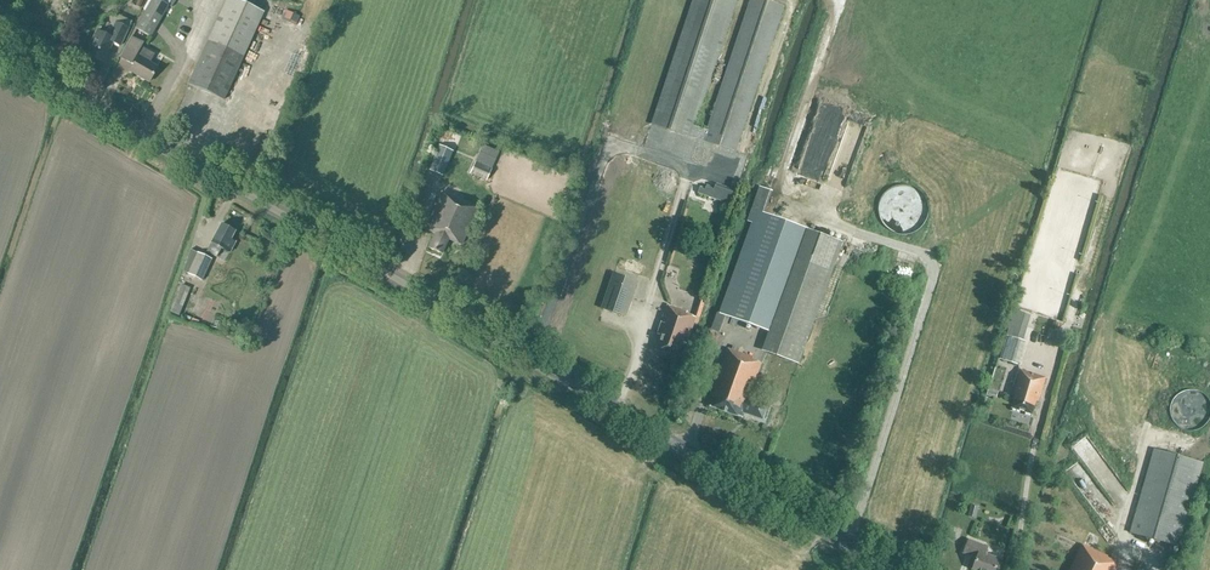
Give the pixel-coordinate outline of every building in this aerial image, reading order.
[(136,29),(137,29),(150,37),(168,5),(172,7),(176,1),(175,0),(151,0),(135,28),(136,29)] [(263,11),(238,0),(226,0),(188,84),(223,100),(263,11)] [(694,126),(736,0),(694,0),(652,124),(690,136),(704,141),(735,151),(784,7),(764,0),(752,0),(708,131),(694,126)] [(284,19),(299,23),(302,14),(287,10),(284,19)] [(120,46),(128,28),(115,22),(108,36),(96,30),(86,54),(103,62),(112,42),(120,46)] [(132,37),(137,29),(136,29),(120,57),(133,64),(130,71),(149,82),(157,67),(150,62),(154,54),(140,46),(141,42),(132,37)] [(443,176),(453,151),(439,145),(428,169),(443,176)] [(470,174),(486,181),(491,169),(475,161),(470,174)] [(737,191),(717,184),(716,188),(707,185),(706,189),(701,187),(698,194),(732,205),(737,191)] [(460,244),(476,207),(442,192),(426,229),(435,233),(429,248),(441,253),(447,239),(460,244)] [(769,332),(807,228),(752,208),(748,221),(755,224),(722,315),(733,319),(731,325),(746,330),(748,324),(769,332)] [(224,250),(234,231),(221,224),(211,242),(211,243),(206,251),(213,255),(218,246),(224,250)] [(799,363),(832,272),(843,241),(807,228),(769,332),(763,350),(799,363)] [(201,280),(211,259),(197,252),(187,274),(201,280)] [(639,282),(613,273),(601,309),(626,318),(639,282)] [(172,311),(182,315),(191,285),(181,282),(172,311)] [(686,344),(696,317),(686,314),(687,312),(668,305),(658,335),(661,336),(656,350),(678,358),(683,343),(686,344)] [(1034,330),(1031,339),(1040,342),(1040,343),(1046,345),(1049,334),(1034,330)] [(1019,365),(1026,341),(1020,340),(1021,334),(1009,331),(1001,360),(1019,365)] [(737,352),(739,349),(733,347),(731,350),(728,349),(708,406),(742,418),(746,409),(756,412),(754,418),(761,420),(766,406),(764,402),(760,401),(757,403),(749,400),(762,363),(752,360),(752,358),(737,352)] [(1016,380),(1019,370),(1005,366),(1003,371),(1002,376),(1001,376),(998,386),(997,388),(996,391),(1000,392),(1012,395),(1013,390),(1015,385),(1014,385),(1016,380)] [(1038,403),(1045,378),(1021,370),(1013,395),(1015,396),(1011,408),(1032,415),(1036,402),(1038,403)] [(1000,392),(996,391),(997,388),(991,386),(988,394),(999,397),(1000,392)] [(1179,547),(1203,463),(1154,449),(1130,533),(1179,547)] [(971,506),(968,516),(975,518),(978,508),(971,506)] [(964,553),(977,559),(973,569),(996,569),(999,560),(984,554),(987,548),(969,541),(964,553)] [(1071,569),(1117,569),(1120,564),(1107,558),(1108,557),(1083,545),(1071,569)]
